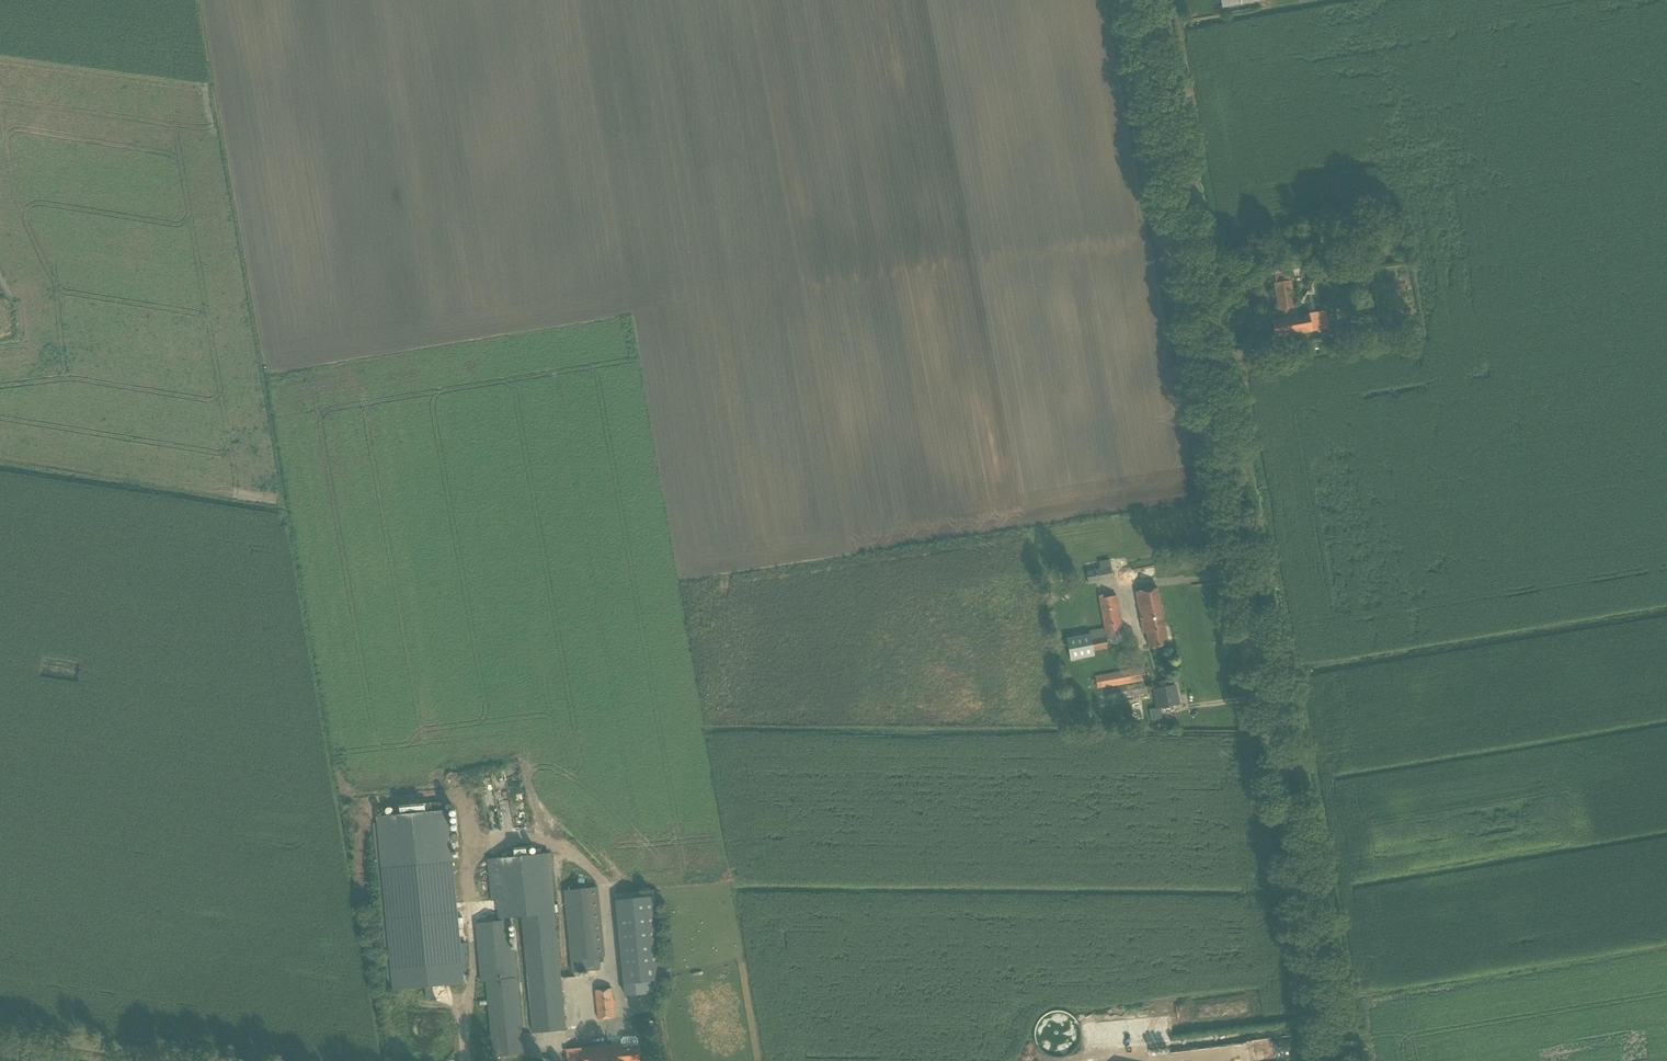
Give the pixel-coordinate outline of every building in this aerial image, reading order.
[(1272,321),(1275,338),(1293,335),(1290,316),(1291,316),(1289,308),(1296,307),(1291,281),(1274,284),(1279,310),(1281,310),(1282,319),(1272,321)] [(1290,316),(1293,335),(1329,329),(1326,310),(1291,316),(1290,316)] [(1335,329),(1337,339),(1362,335),(1360,325),(1335,329)] [(1087,571),(1089,584),(1113,580),(1109,559),(1098,561),(1100,569),(1087,571)] [(1147,633),(1150,648),(1168,645),(1158,588),(1136,592),(1144,634),(1147,633)] [(1089,631),(1065,636),(1070,659),(1095,655),(1094,651),(1108,648),(1105,633),(1122,630),(1116,596),(1105,598),(1105,594),(1098,596),(1105,633),(1090,635),(1089,631)] [(1095,676),(1097,689),(1111,686),(1111,687),(1150,680),(1147,666),(1095,676)] [(1164,687),(1152,690),(1156,708),(1161,707),(1168,706),(1179,704),(1175,685),(1164,687)] [(1156,708),(1150,709),(1152,720),(1163,718),(1161,707),(1156,708)] [(397,815),(377,816),(393,990),(464,983),(448,810),(428,812),(427,803),(396,806),(397,815)] [(564,891),(570,960),(599,957),(604,957),(598,887),(564,891)] [(614,900),(624,997),(652,994),(651,981),(664,980),(655,896),(654,896),(653,890),(614,894),(615,900),(614,900)] [(507,918),(481,920),(486,981),(490,1031),(522,1028),(525,1028),(516,917),(507,918)] [(599,957),(570,960),(571,973),(596,971),(595,962),(599,962),(599,957)] [(595,990),(599,1019),(615,1017),(612,988),(595,990)] [(1047,1041),(1047,1055),(1062,1056),(1062,1047),(1075,1047),(1076,1014),(1047,1013),(1047,1024),(1039,1023),(1039,1041),(1047,1041)] [(524,1054),(522,1028),(490,1031),(493,1056),(524,1054)] [(569,1060),(640,1060),(638,1046),(623,1047),(622,1044),(567,1049),(569,1060)]
